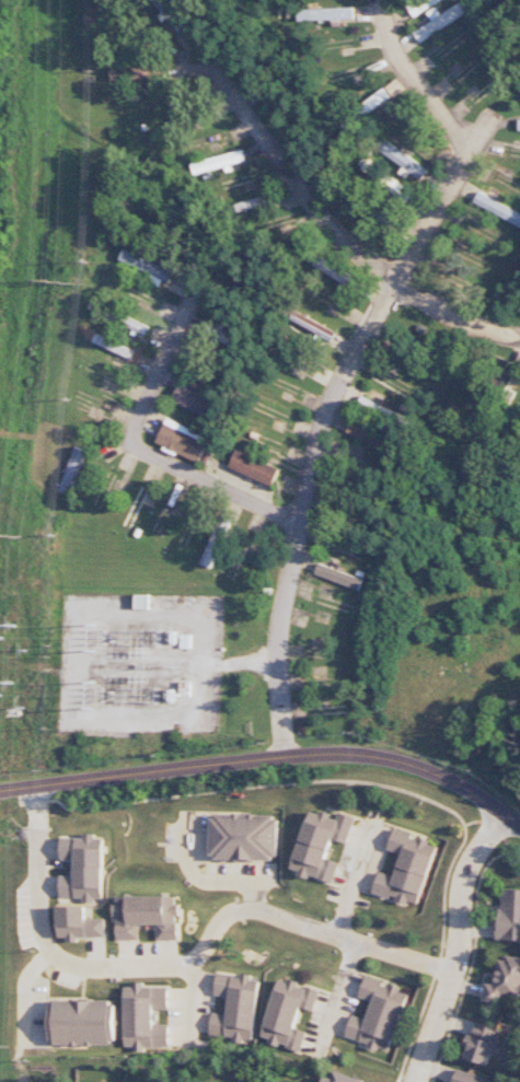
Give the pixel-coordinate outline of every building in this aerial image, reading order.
[(185,35),(194,27),(170,0),(154,0),(185,35)] [(406,5),(413,17),(442,0),(415,0),(406,5)] [(440,15),(435,7),(426,13),(431,21),(413,33),(418,42),(466,13),(460,3),(440,15)] [(353,8),(297,9),(298,21),(353,20),(353,8)] [(136,69),(137,80),(161,80),(160,68),(136,69)] [(110,81),(127,80),(127,69),(110,69),(110,81)] [(384,87),(391,97),(403,89),(396,78),(384,87)] [(357,106),(363,116),(390,99),(383,89),(357,106)] [(421,180),(428,171),(384,139),(377,148),(421,180)] [(246,162),(244,150),(189,163),(191,174),(246,162)] [(414,192),(368,161),(362,171),(407,202),(414,192)] [(478,192),(472,203),(519,229),(519,215),(478,192)] [(400,215),(359,196),(353,208),(394,227),(400,215)] [(174,272),(124,249),(118,263),(162,283),(163,280),(170,283),(174,272)] [(312,268),(352,286),(357,276),(317,258),(312,268)] [(331,341),(335,331),(293,311),(288,320),(331,341)] [(205,336),(230,342),(231,336),(223,334),(224,328),(208,324),(205,336)] [(84,342),(136,361),(140,350),(88,331),(84,342)] [(208,419),(216,401),(179,383),(171,401),(208,419)] [(410,421),(362,396),(357,406),(405,431),(410,421)] [(154,443),(197,463),(208,437),(166,418),(154,443)] [(386,451),(390,440),(350,422),(345,432),(386,451)] [(87,450),(76,446),(58,491),(69,496),(87,450)] [(271,487),(279,469),(235,450),(227,468),(271,487)] [(230,519),(219,515),(198,564),(208,568),(230,519)] [(314,574),(357,591),(361,580),(318,563),(314,574)] [(293,872),(311,877),(312,876),(335,883),(341,863),(327,859),(333,840),(348,844),(355,818),(339,813),(338,818),(321,813),(321,814),(310,811),(293,872)] [(279,860),(279,816),(212,815),(212,859),(279,860)] [(437,843),(394,831),(388,851),(401,854),(395,876),(380,872),(374,893),(419,905),(437,843)] [(60,899),(103,900),(105,836),(85,836),(85,838),(62,838),(62,860),(76,860),(75,876),(61,876),(60,899)] [(500,889),(498,940),(519,941),(519,890),(500,889)] [(180,897),(116,897),(116,940),(139,940),(139,924),(157,924),(157,940),(178,940),(178,916),(180,916),(180,897)] [(59,940),(78,940),(78,938),(106,938),(106,919),(87,919),(87,906),(59,907),(59,940)] [(501,1005),(503,995),(519,999),(519,959),(500,955),(494,984),(486,983),(482,1001),(501,1005)] [(251,1041),(261,979),(241,976),(241,977),(217,974),(214,995),(228,997),(226,1015),(211,1013),(207,1034),(231,1038),(231,1042),(242,1044),(242,1039),(251,1041)] [(261,1039),(279,1045),(301,1052),(307,1032),(296,1028),(302,1008),(315,1012),(321,991),(300,985),(300,983),(279,977),(261,1039)] [(408,991),(365,979),(360,998),(373,1002),(368,1020),(353,1016),(346,1038),(391,1051),(408,991)] [(123,1047),(132,1047),(131,1052),(142,1052),(143,1046),(167,1047),(167,1025),(152,1024),(152,1010),(167,1010),(168,987),(143,986),(143,985),(124,984),(123,1047)] [(113,1046),(114,1002),(50,1001),(49,1045),(113,1046)] [(500,1029),(474,1022),(463,1058),(489,1065),(500,1029)] [(457,1069),(453,1081),(488,1081),(489,1079),(457,1069)] [(366,1080),(334,1071),(332,1079),(323,1076),(322,1081),(365,1081),(366,1080)]
